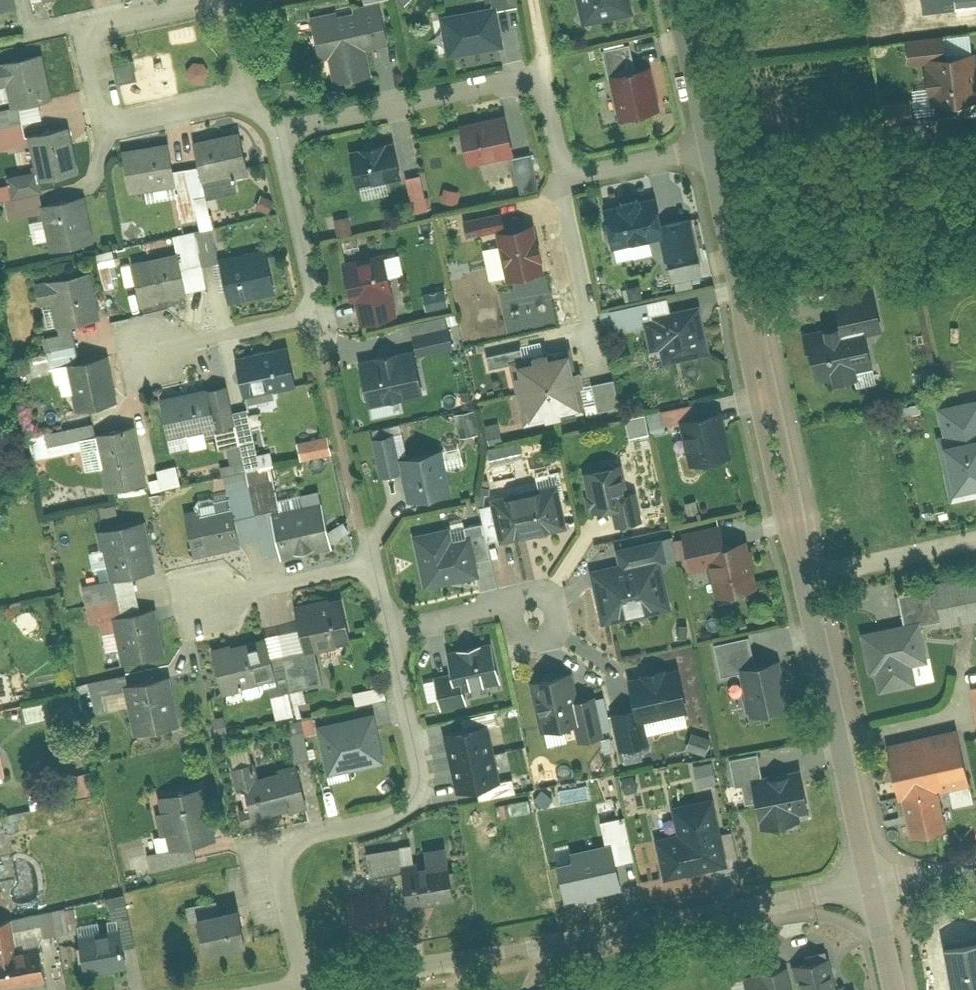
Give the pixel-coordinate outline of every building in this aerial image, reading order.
[(443,19),(449,55),(506,45),(500,12),(518,9),(517,0),(494,0),(496,9),(443,19)] [(587,23),(635,13),(632,0),(583,0),(587,23)] [(922,9),(975,3),(975,0),(920,0),(922,9)] [(377,10),(308,24),(317,64),(331,61),(336,85),(370,78),(364,50),(385,45),(377,10)] [(909,40),(910,67),(926,66),(928,104),(975,101),(975,49),(948,51),(947,37),(909,40)] [(605,52),(616,118),(660,111),(653,65),(634,68),(631,48),(605,52)] [(43,55),(0,64),(0,100),(8,98),(11,108),(52,100),(43,55)] [(509,120),(461,128),(467,162),(515,154),(509,120)] [(45,214),(51,245),(89,238),(82,204),(40,213),(33,178),(77,169),(70,130),(31,138),(37,168),(8,173),(9,181),(0,183),(0,207),(2,207),(5,221),(45,214)] [(239,134),(192,142),(200,182),(247,174),(239,134)] [(394,147),(348,157),(355,190),(401,180),(394,147)] [(171,148),(122,155),(128,193),(176,186),(171,148)] [(536,156),(514,161),(522,192),(544,187),(536,156)] [(657,202),(607,212),(615,257),(657,249),(660,264),(676,261),(680,284),(704,280),(700,258),(685,260),(678,223),(661,226),(657,202)] [(507,210),(466,219),(470,236),(499,229),(510,278),(545,270),(535,225),(512,230),(507,210)] [(269,251),(225,259),(233,299),(277,290),(269,251)] [(182,257),(132,268),(140,304),(190,293),(182,257)] [(392,259),(343,270),(350,302),(357,300),(363,325),(399,317),(394,294),(399,293),(392,259)] [(91,273),(34,283),(39,307),(55,305),(58,324),(99,317),(91,273)] [(841,328),(807,333),(814,385),(838,382),(877,376),(871,332),(887,330),(882,295),(837,301),(841,328)] [(611,309),(614,335),(642,331),(646,354),(664,351),(666,360),(706,354),(700,311),(671,315),(668,301),(611,309)] [(450,331),(415,337),(418,355),(453,349),(450,331)] [(492,370),(511,366),(525,425),(588,410),(575,353),(524,364),(521,349),(489,356),(492,370)] [(291,352),(236,364),(243,399),(299,387),(291,352)] [(63,397),(73,395),(76,410),(117,403),(109,354),(57,363),(58,368),(63,397)] [(414,356),(360,364),(366,406),(420,398),(414,356)] [(228,387),(162,399),(171,444),(236,432),(228,387)] [(948,502),(975,497),(975,400),(931,408),(948,502)] [(668,427),(684,423),(693,468),(732,460),(723,415),(704,419),(701,405),(665,411),(668,427)] [(456,416),(462,439),(479,435),(474,412),(456,416)] [(648,431),(645,416),(638,417),(641,432),(648,431)] [(147,482),(135,429),(98,436),(95,424),(41,435),(46,459),(79,452),(83,474),(103,470),(108,491),(147,482)] [(503,442),(499,424),(486,427),(490,445),(503,442)] [(327,435),(300,441),(304,459),(331,453),(327,435)] [(384,479),(404,475),(400,460),(407,459),(401,435),(375,440),(384,479)] [(267,559),(283,555),(273,515),(282,513),(279,501),(274,481),(278,481),(271,452),(258,455),(256,444),(228,451),(231,466),(223,468),(231,501),(241,544),(262,539),(267,559)] [(407,459),(400,460),(404,475),(410,501),(451,492),(441,451),(407,459)] [(632,465),(585,475),(594,515),(614,511),(617,526),(644,521),(632,465)] [(500,541),(501,544),(567,530),(560,501),(565,500),(559,472),(537,477),(539,490),(491,500),(493,507),(500,541)] [(491,490),(483,489),(481,505),(486,505),(487,495),(490,496),(491,490)] [(283,555),(283,558),(332,547),(320,492),(279,501),(282,513),(273,515),(283,555)] [(195,560),(241,548),(241,544),(231,501),(218,503),(212,499),(200,502),(196,508),(196,512),(186,514),(195,560)] [(487,544),(500,541),(493,507),(480,510),(483,523),(487,544)] [(469,526),(476,563),(491,560),(487,544),(483,523),(469,526)] [(100,535),(111,581),(134,575),(156,570),(145,524),(100,535)] [(469,526),(414,537),(425,589),(479,578),(476,563),(469,526)] [(726,528),(687,537),(694,570),(710,566),(717,598),(756,590),(747,543),(730,547),(726,528)] [(620,566),(591,572),(603,626),(671,611),(660,563),(677,559),(672,537),(661,540),(658,531),(642,534),(644,544),(616,550),(620,566)] [(107,652),(120,650),(113,619),(142,613),(141,609),(134,575),(111,581),(83,587),(91,627),(102,625),(107,652)] [(863,629),(870,675),(879,674),(882,690),(921,684),(918,663),(928,661),(923,630),(975,622),(975,582),(897,594),(902,624),(863,629)] [(341,601),(298,611),(303,631),(308,653),(316,651),(351,643),(341,601)] [(39,627),(27,610),(17,617),(28,634),(39,627)] [(120,650),(123,664),(163,656),(154,611),(142,613),(113,619),(120,650)] [(687,627),(679,626),(677,640),(686,641),(687,627)] [(63,630),(53,632),(57,652),(67,650),(63,630)] [(324,686),(316,651),(308,653),(303,631),(279,636),(297,716),(298,719),(303,718),(299,704),(307,702),(304,691),(324,686)] [(279,636),(266,639),(276,684),(268,686),(277,721),(297,716),(279,636)] [(744,669),(753,716),(788,709),(779,659),(757,663),(752,638),(712,645),(718,674),(744,669)] [(266,639),(213,653),(224,697),(268,686),(276,684),(266,639)] [(502,685),(493,644),(448,654),(452,675),(455,687),(463,686),(471,684),(473,691),(502,685)] [(0,667),(0,703),(17,700),(10,665),(0,667)] [(690,714),(679,669),(629,680),(637,711),(639,724),(646,723),(649,736),(688,727),(685,715),(690,714)] [(455,687),(452,675),(434,679),(441,712),(468,706),(463,686),(455,687)] [(132,707),(128,687),(125,676),(78,687),(80,695),(91,692),(97,715),(132,707)] [(182,728),(170,677),(128,687),(132,707),(140,738),(182,728)] [(567,677),(535,683),(543,733),(577,727),(572,701),(567,677)] [(356,707),(387,700),(384,687),(353,694),(356,707)] [(83,710),(80,695),(57,701),(60,715),(83,710)] [(606,696),(572,701),(577,727),(580,740),(614,731),(606,696)] [(463,721),(466,732),(488,727),(521,719),(518,708),(463,721)] [(639,724),(637,711),(612,716),(614,731),(620,754),(651,747),(649,736),(646,723),(639,724)] [(376,712),(318,725),(329,775),(387,763),(376,712)] [(305,736),(315,734),(312,717),(302,720),(305,736)] [(228,735),(224,718),(213,720),(217,738),(228,735)] [(286,723),(294,764),(310,761),(305,736),(302,720),(286,723)] [(466,732),(444,738),(459,797),(479,792),(503,786),(488,727),(466,732)] [(711,741),(693,735),(688,750),(706,756),(711,741)] [(614,748),(612,738),(602,740),(605,750),(614,748)] [(957,743),(883,757),(892,802),(905,800),(911,833),(942,827),(935,793),(966,787),(957,743)] [(263,827),(262,823),(305,812),(294,764),(276,769),(277,774),(256,779),(249,751),(233,755),(236,769),(230,771),(235,795),(244,793),(250,817),(244,818),(247,831),(263,827)] [(0,753),(0,780),(9,778),(3,752),(0,753)] [(749,775),(758,826),(810,816),(801,766),(749,775)] [(99,795),(93,773),(78,777),(83,799),(99,795)] [(503,786),(479,792),(481,801),(533,792),(530,777),(503,786)] [(206,789),(158,800),(166,836),(170,852),(194,846),(218,841),(206,789)] [(719,795),(676,803),(681,829),(662,832),(671,877),(733,866),(719,795)] [(527,799),(495,806),(496,819),(529,814),(527,799)] [(604,843),(568,851),(570,859),(555,863),(565,903),(619,891),(612,861),(630,857),(621,815),(599,820),(604,843)] [(198,863),(194,846),(170,852),(166,836),(154,839),(158,854),(148,856),(152,874),(198,863)] [(365,845),(371,880),(403,874),(402,867),(414,865),(409,838),(365,845)] [(402,867),(403,874),(409,910),(456,903),(447,849),(425,852),(427,863),(414,865),(402,867)] [(384,892),(348,897),(354,942),(390,937),(384,892)] [(126,895),(109,899),(114,925),(131,921),(126,895)] [(199,922),(221,918),(218,903),(188,909),(191,924),(199,922)] [(79,908),(65,910),(67,923),(81,921),(79,908)] [(65,910),(52,913),(56,934),(68,932),(67,923),(65,910)] [(52,913),(39,915),(42,936),(56,934),(52,913)] [(221,918),(199,922),(206,960),(247,952),(240,914),(221,918)] [(39,915),(15,920),(19,952),(44,948),(42,936),(39,915)] [(19,952),(15,920),(0,923),(0,964),(3,986),(49,979),(44,948),(19,952)] [(77,943),(82,974),(126,967),(121,936),(77,943)] [(950,948),(956,989),(975,989),(975,945),(950,948)] [(828,961),(796,968),(800,989),(834,989),(828,961)] [(781,972),(739,979),(741,989),(784,989),(781,972)]
